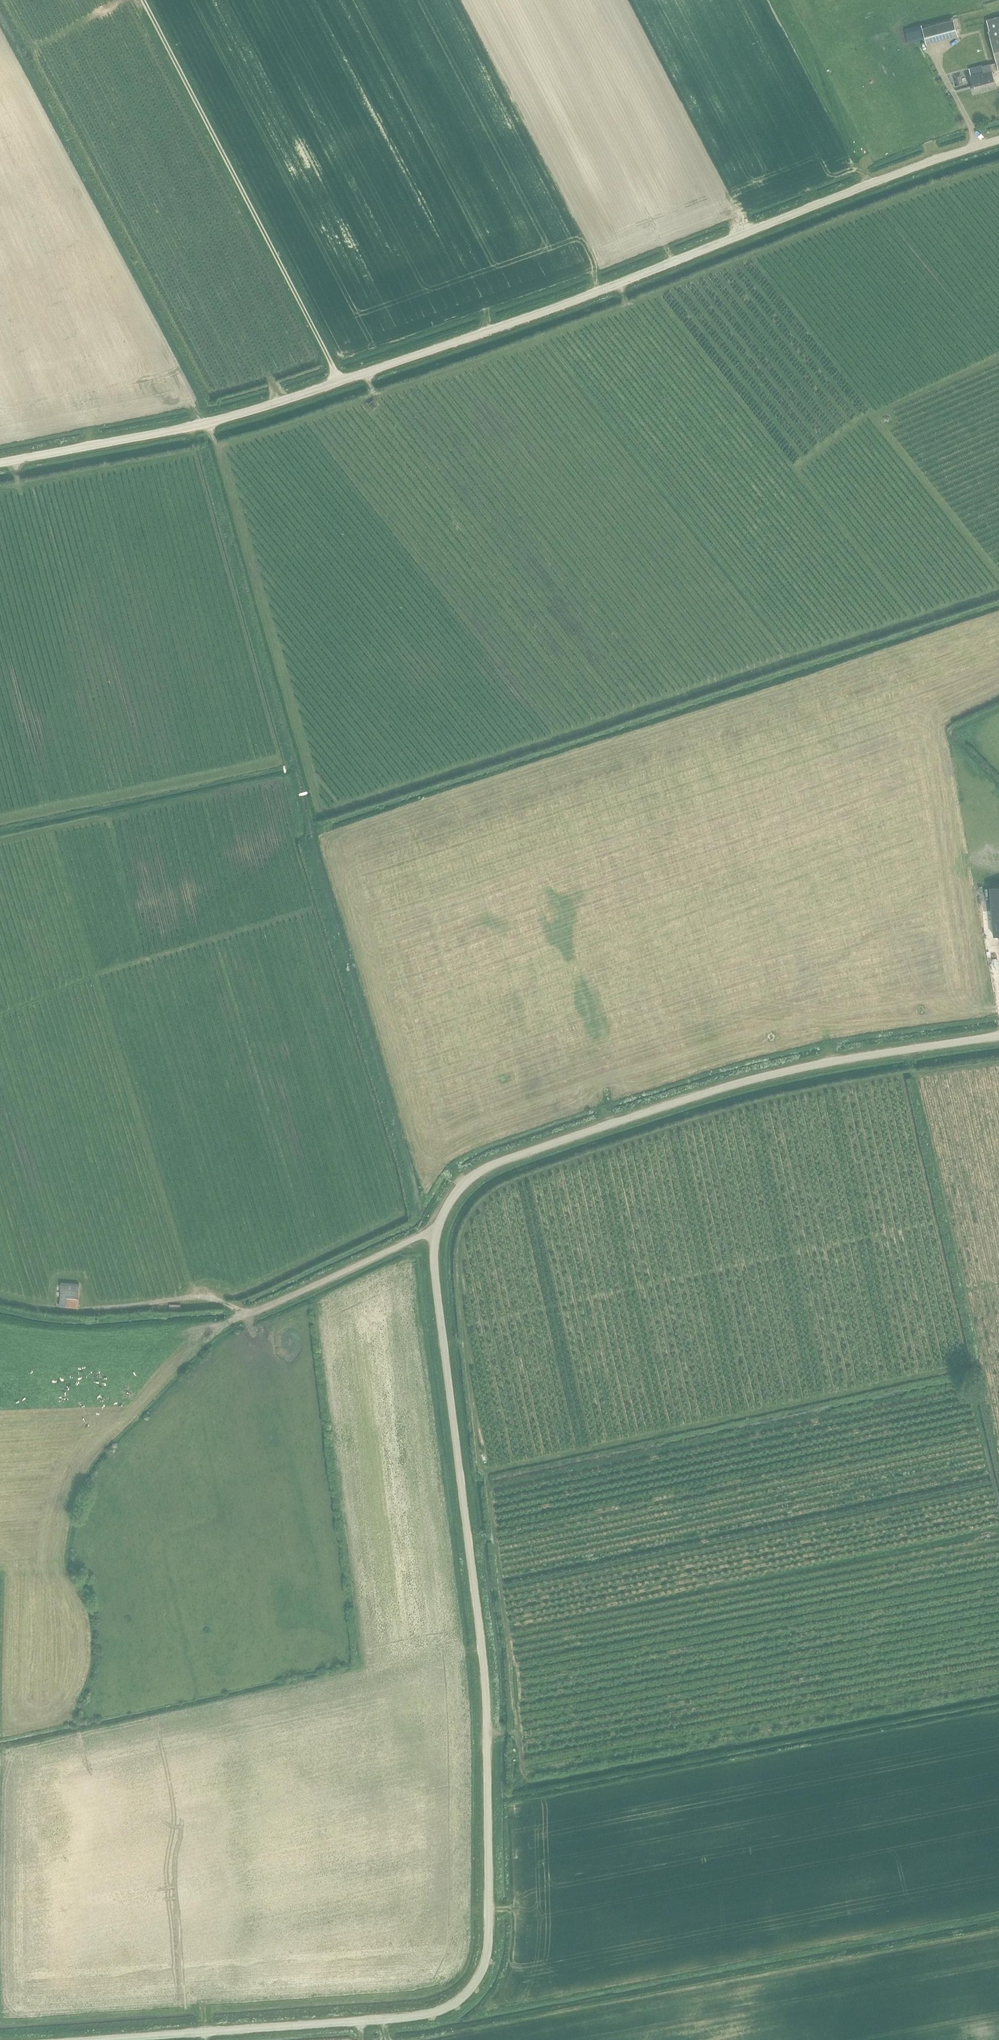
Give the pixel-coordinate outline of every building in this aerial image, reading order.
[(986,19),(998,61),(998,67),(998,16),(986,19)] [(922,27),(926,43),(958,35),(954,19),(922,27)] [(917,26),(905,30),(908,42),(909,44),(915,42),(921,40),(917,26)] [(998,69),(998,67),(998,61),(982,66),(984,71),(970,75),(974,92),(996,86),(991,71),(998,69)] [(604,252),(593,252),(593,265),(604,265),(604,252)] [(998,935),(998,885),(990,886),(994,935),(998,935)] [(78,1306),(79,1292),(60,1291),(59,1305),(78,1306)]
